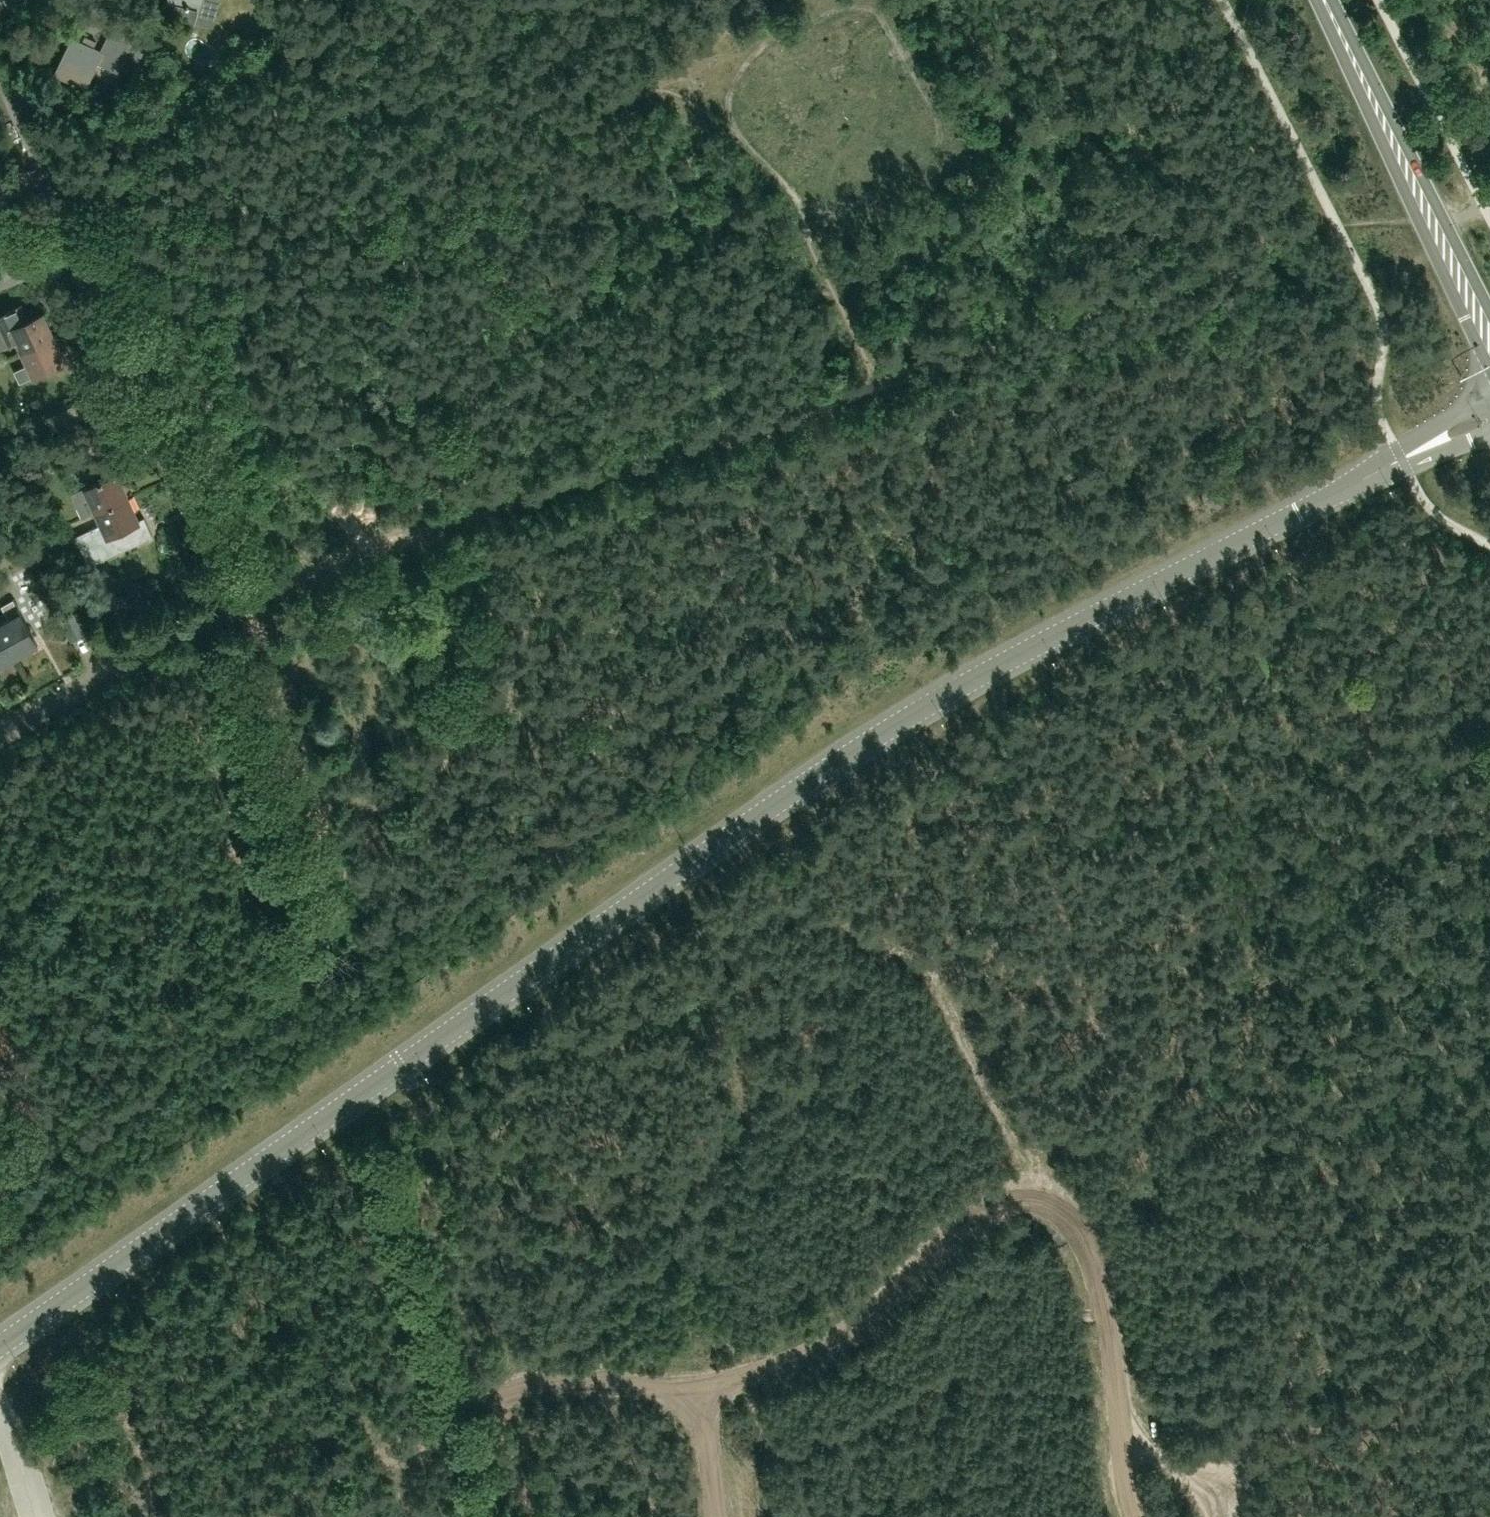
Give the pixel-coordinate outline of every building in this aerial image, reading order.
[(169,1),(200,9),(196,23),(213,27),(221,0),(169,0),(169,1)] [(74,37),(56,73),(85,87),(97,62),(119,73),(127,56),(131,58),(139,62),(149,43),(143,31),(117,18),(110,31),(101,50),(74,37)] [(0,313),(0,349),(17,341),(21,351),(56,335),(45,311),(30,318),(23,303),(0,313)] [(56,335),(21,351),(27,365),(14,370),(19,382),(33,376),(67,360),(56,335)] [(84,487),(71,494),(81,516),(95,510),(129,495),(117,471),(84,486),(84,487)] [(88,530),(76,536),(90,564),(153,535),(144,516),(140,518),(129,495),(95,510),(101,523),(88,529),(88,530)] [(0,623),(0,632),(14,657),(38,643),(21,611),(20,611),(13,599),(1,605),(8,618),(0,623)] [(0,632),(0,665),(14,657),(0,632)]
